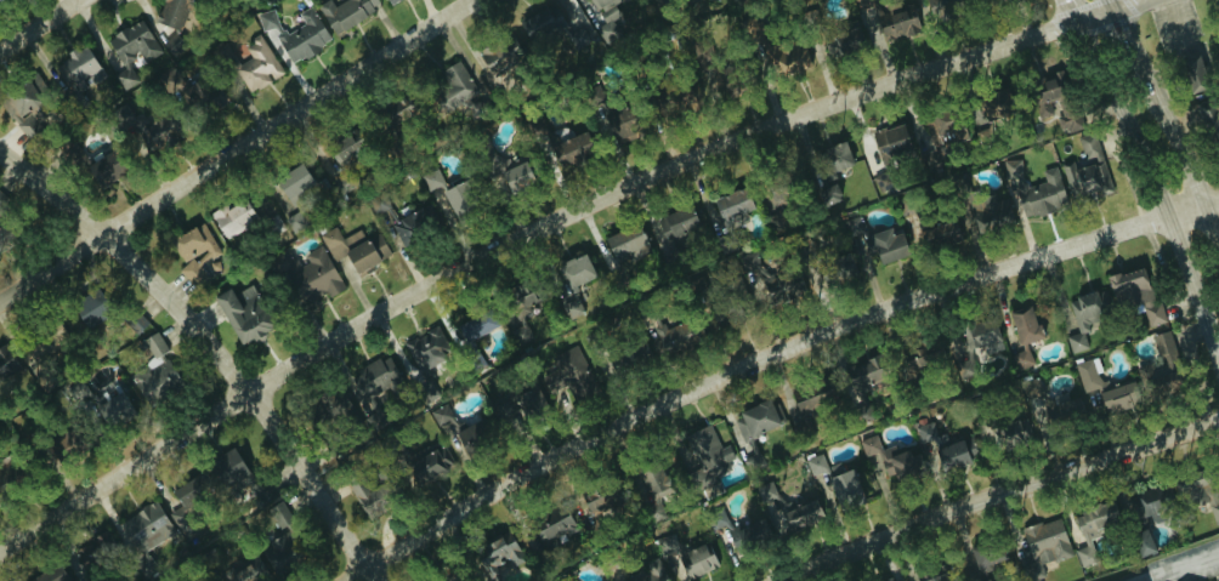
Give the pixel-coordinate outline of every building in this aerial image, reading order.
[(182,29),(185,0),(158,0),(155,26),(182,29)] [(330,34),(379,8),(374,0),(341,0),(331,5),(329,0),(325,0),(315,5),(330,34)] [(619,16),(611,3),(615,0),(588,0),(604,25),(619,16)] [(955,5),(954,0),(923,0),(928,14),(955,5)] [(516,22),(530,46),(565,26),(551,2),(516,22)] [(877,21),(888,39),(918,20),(906,2),(877,21)] [(255,14),(260,32),(274,28),(283,60),(326,48),(314,7),(297,12),(302,27),(280,33),(274,9),(255,14)] [(104,38),(119,66),(138,56),(142,63),(159,54),(140,19),(104,38)] [(837,55),(863,47),(857,26),(831,34),(837,55)] [(554,42),(560,55),(589,42),(583,29),(554,42)] [(487,76),(522,57),(510,34),(475,52),(487,76)] [(250,59),(234,70),(250,94),(282,72),(258,36),(242,47),(250,59)] [(777,79),(810,64),(798,37),(765,53),(777,79)] [(56,69),(77,94),(88,84),(90,86),(104,73),(80,45),(70,54),(71,55),(56,69)] [(1192,92),(1181,59),(1200,53),(1211,86),(1192,92)] [(435,72),(443,91),(426,99),(434,117),(477,98),(460,61),(435,72)] [(1037,119),(1055,113),(1063,134),(1080,128),(1061,75),(1026,87),(1037,119)] [(219,76),(184,90),(196,117),(230,102),(219,76)] [(50,114),(27,80),(0,98),(0,105),(20,135),(50,114)] [(1013,114),(1004,88),(975,97),(983,124),(1013,114)] [(1218,150),(1218,121),(1213,99),(1199,103),(1211,153),(1218,150)] [(377,153),(397,150),(393,120),(412,118),(410,101),(370,106),(377,153)] [(934,152),(967,139),(955,107),(922,119),(934,152)] [(153,151),(182,132),(167,110),(138,130),(153,151)] [(627,113),(605,119),(610,140),(632,134),(627,113)] [(870,135),(882,165),(912,153),(899,123),(870,135)] [(559,171),(592,156),(580,129),(543,146),(544,149),(549,147),(559,171)] [(1077,137),(1085,165),(1070,170),(1078,197),(1110,188),(1094,132),(1077,137)] [(335,164),(356,152),(345,133),(324,145),(335,164)] [(493,155),(487,138),(472,143),(483,179),(490,176),(495,192),(527,182),(516,148),(493,155)] [(80,157),(69,139),(55,147),(66,166),(80,157)] [(830,174),(852,164),(842,141),(820,150),(830,174)] [(93,186),(119,174),(109,153),(83,165),(93,186)] [(1020,159),(1002,160),(1003,179),(1021,178),(1020,159)] [(271,180),(283,200),(310,184),(298,163),(271,180)] [(1040,171),(1043,182),(1015,191),(1024,219),(1066,206),(1055,167),(1040,171)] [(419,175),(424,191),(442,185),(437,169),(419,175)] [(441,189),(450,216),(471,209),(463,182),(441,189)] [(822,203),(839,197),(834,183),(817,189),(822,203)] [(710,200),(720,222),(751,209),(742,186),(710,200)] [(1015,220),(1004,198),(996,201),(992,192),(967,203),(982,235),(1015,220)] [(218,236),(253,225),(244,199),(209,210),(218,236)] [(399,246),(439,228),(428,203),(388,222),(399,246)] [(654,217),(662,239),(697,227),(690,205),(654,217)] [(771,233),(785,227),(778,212),(764,218),(771,233)] [(843,218),(845,237),(862,235),(860,216),(843,218)] [(955,219),(917,223),(920,247),(957,242),(955,219)] [(218,254),(200,222),(161,244),(174,268),(178,266),(190,287),(206,278),(199,265),(218,254)] [(611,260),(623,254),(627,265),(650,255),(636,223),(601,238),(611,260)] [(358,230),(340,239),(334,227),(317,236),(331,262),(343,256),(353,275),(389,256),(376,232),(362,239),(358,230)] [(891,235),(888,227),(865,236),(877,265),(908,253),(900,231),(891,235)] [(341,290),(321,247),(291,261),(286,250),(264,260),(273,278),(285,273),(301,308),(341,290)] [(849,251),(830,259),(839,281),(858,273),(849,251)] [(563,294),(595,280),(583,254),(551,268),(563,294)] [(1107,275),(1115,310),(1151,302),(1143,267),(1107,275)] [(802,297),(799,270),(756,275),(759,301),(802,297)] [(227,288),(212,295),(235,346),(269,331),(249,286),(230,294),(227,288)] [(518,345),(531,338),(519,316),(536,307),(525,286),(495,303),(518,345)] [(1070,353),(1087,348),(1081,329),(1104,322),(1101,312),(1110,309),(1104,289),(1062,301),(1071,332),(1064,334),(1070,353)] [(82,329),(103,319),(91,295),(70,306),(82,329)] [(1145,328),(1165,324),(1160,304),(1140,309),(1145,328)] [(1017,345),(1039,338),(1028,305),(1006,312),(1017,345)] [(492,331),(485,310),(454,322),(462,342),(492,331)] [(706,312),(708,338),(729,337),(727,310),(706,312)] [(703,338),(694,316),(664,328),(661,321),(649,325),(652,333),(643,336),(652,359),(703,338)] [(67,339),(55,321),(19,345),(31,364),(67,339)] [(994,321),(959,328),(965,360),(1001,353),(994,321)] [(402,343),(421,380),(437,371),(429,356),(447,347),(435,325),(402,343)] [(1175,357),(1168,330),(1151,335),(1158,363),(1136,369),(1142,390),(1172,381),(1166,359),(1175,357)] [(138,340),(150,364),(128,376),(142,404),(179,385),(164,355),(167,354),(155,331),(138,340)] [(605,354),(613,375),(650,361),(643,340),(605,354)] [(13,370),(6,343),(0,345),(0,373),(13,370)] [(540,376),(553,407),(594,389),(575,345),(550,356),(555,369),(540,376)] [(946,367),(941,345),(899,353),(904,375),(946,367)] [(1008,353),(1015,370),(1032,364),(1025,346),(1008,353)] [(399,381),(386,356),(346,376),(356,395),(351,397),(363,421),(377,414),(369,397),(399,381)] [(1140,404),(1135,381),(1108,388),(1105,376),(1101,377),(1096,358),(1074,363),(1082,396),(1044,405),(1038,380),(1023,384),(1029,412),(1046,408),(1050,425),(1140,404)] [(873,418),(864,388),(881,383),(874,360),(841,369),(857,423),(873,418)] [(88,393),(80,381),(67,389),(75,402),(88,393)] [(493,406),(504,426),(522,416),(527,425),(549,413),(533,384),(493,406)] [(89,404),(112,429),(133,410),(110,385),(89,404)] [(358,418),(335,385),(314,400),(336,433),(358,418)] [(728,415),(745,457),(758,452),(752,435),(776,426),(766,401),(728,415)] [(428,411),(433,426),(450,420),(445,405),(428,411)] [(1003,452),(1030,428),(1017,415),(1001,429),(995,423),(985,433),(1003,452)] [(491,440),(479,419),(448,436),(460,457),(491,440)] [(913,427),(917,444),(933,441),(934,450),(929,451),(933,473),(967,467),(962,439),(946,443),(944,434),(934,435),(932,423),(913,427)] [(719,448),(708,424),(680,437),(683,445),(678,447),(703,500),(721,492),(714,475),(736,464),(727,444),(719,448)] [(917,454),(908,457),(906,450),(895,453),(893,446),(880,450),(875,435),(859,440),(876,490),(924,473),(917,454)] [(451,465),(434,441),(420,452),(424,458),(407,470),(420,488),(451,465)] [(207,466),(248,516),(274,495),(265,485),(260,488),(228,449),(207,466)] [(825,478),(839,512),(862,503),(849,469),(825,478)] [(641,497),(665,491),(659,470),(636,476),(641,497)] [(169,490),(178,507),(167,513),(183,542),(200,532),(185,504),(211,490),(201,472),(169,490)] [(1205,503),(1197,478),(1180,483),(1184,496),(1191,494),(1198,517),(1210,514),(1213,525),(1218,523),(1218,499),(1205,503)] [(360,516),(385,509),(378,484),(362,489),(360,480),(350,483),(360,516)] [(754,488),(760,503),(776,496),(770,481),(754,488)] [(1132,494),(1141,520),(1167,511),(1158,485),(1132,494)] [(582,497),(586,517),(618,510),(613,491),(582,497)] [(821,522),(816,501),(778,511),(784,533),(821,522)] [(172,537),(156,502),(117,520),(133,555),(172,537)] [(1095,563),(1089,540),(1099,537),(1096,527),(1117,521),(1112,502),(1072,512),(1081,548),(1074,550),(1078,567),(1095,563)] [(575,533),(562,505),(527,522),(540,550),(575,533)] [(711,530),(726,523),(720,508),(704,515),(711,530)] [(743,551),(770,538),(760,518),(733,531),(743,551)] [(1021,529),(1032,567),(1070,556),(1058,518),(1021,529)] [(1154,552),(1145,530),(1128,538),(1137,559),(1154,552)] [(299,557),(283,532),(256,549),(272,574),(299,557)] [(116,553),(108,535),(98,540),(97,537),(71,548),(80,568),(116,553)] [(676,550),(673,535),(655,539),(659,555),(676,550)] [(674,580),(675,580),(715,565),(706,543),(678,554),(676,550),(664,556),(674,580)] [(1003,546),(969,549),(972,579),(986,578),(985,566),(1004,564),(1003,546)] [(656,558),(643,564),(647,573),(628,580),(662,580),(666,579),(656,558)] [(134,568),(144,579),(154,570),(144,559),(134,568)] [(56,563),(28,580),(68,580),(56,563)] [(943,568),(912,576),(914,580),(946,580),(943,568)]
